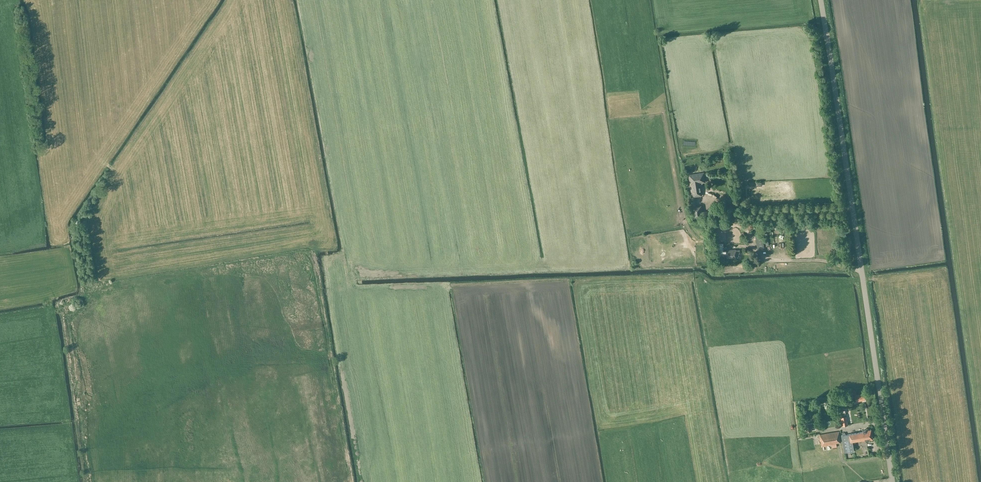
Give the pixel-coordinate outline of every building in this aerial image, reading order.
[(705,182),(703,172),(688,175),(690,185),(691,185),(693,197),(702,196),(700,183),(705,182)] [(696,206),(695,197),(690,198),(693,218),(702,217),(701,206),(696,206)] [(730,226),(730,220),(719,221),(716,222),(713,222),(708,223),(709,229),(716,228),(720,228),(720,227),(730,226)] [(763,248),(761,234),(755,235),(757,249),(763,248)] [(736,250),(736,249),(726,249),(726,250),(723,251),(722,244),(715,244),(716,259),(717,259),(724,259),(724,255),(727,255),(727,257),(736,257),(736,254),(740,254),(740,250),(736,250)] [(849,434),(841,435),(844,453),(854,451),(852,441),(864,439),(864,440),(873,439),(871,429),(862,430),(863,431),(849,434)] [(841,442),(839,431),(819,434),(821,446),(831,445),(832,450),(837,449),(836,444),(836,443),(841,442)]
